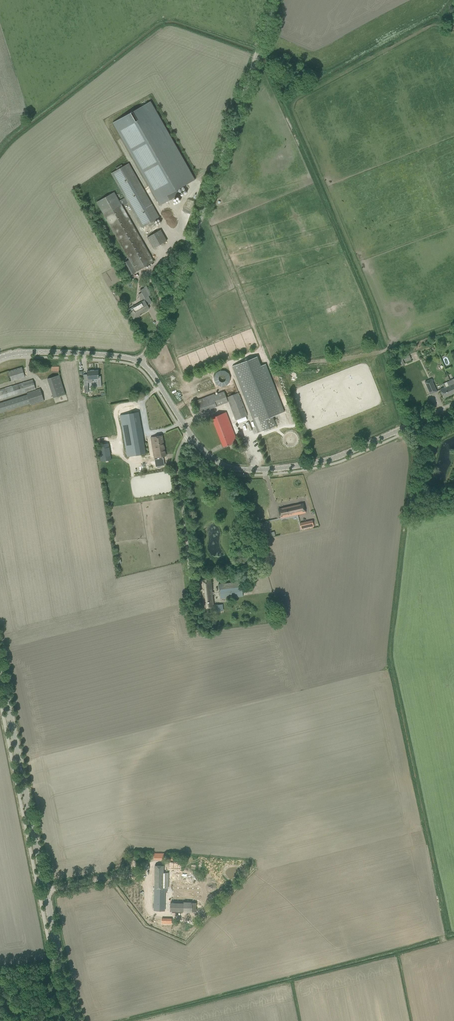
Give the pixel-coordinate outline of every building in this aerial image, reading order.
[(150,101),(113,123),(160,206),(179,194),(177,190),(195,180),(150,101)] [(129,260),(123,264),(130,275),(136,272),(137,272),(137,271),(153,262),(121,205),(123,203),(125,205),(128,203),(142,228),(160,218),(129,163),(111,173),(124,198),(119,201),(114,192),(97,202),(129,260)] [(147,237),(153,248),(167,241),(160,230),(147,237)] [(138,294),(142,300),(148,296),(144,288),(140,290),(141,292),(138,294)] [(129,309),(128,310),(129,311),(130,311),(130,312),(134,319),(141,315),(140,314),(149,308),(145,300),(132,307),(132,308),(129,309)] [(404,356),(397,359),(400,367),(405,364),(403,359),(410,356),(409,354),(408,354),(404,356)] [(232,367),(256,428),(258,433),(276,426),(272,416),(284,412),(266,364),(261,366),(257,356),(232,367)] [(8,371),(11,381),(25,377),(22,367),(8,371)] [(90,371),(87,371),(87,379),(97,379),(97,387),(101,387),(101,376),(99,376),(98,370),(94,371),(94,370),(90,370),(90,371)] [(47,378),(53,398),(65,394),(59,375),(47,378)] [(425,382),(428,390),(430,394),(437,391),(431,379),(425,382)] [(36,389),(33,380),(0,390),(0,400),(36,389)] [(450,381),(443,383),(445,387),(440,389),(444,398),(453,393),(453,390),(450,381)] [(30,403),(30,405),(44,401),(40,389),(27,393),(27,395),(0,403),(0,413),(30,403)] [(194,402),(198,413),(228,402),(224,391),(213,396),(212,395),(194,402)] [(227,397),(236,420),(247,416),(238,393),(227,397)] [(118,408),(119,416),(120,416),(127,457),(145,454),(137,405),(118,408)] [(212,417),(223,446),(236,441),(225,412),(212,417)] [(151,437),(152,445),(154,458),(166,456),(162,435),(151,437)] [(98,445),(101,461),(111,460),(108,443),(98,445)] [(278,509),(280,518),(298,514),(306,513),(303,503),(278,509)] [(201,580),(204,608),(214,607),(210,579),(201,580)] [(220,584),(221,598),(243,596),(241,581),(220,584)] [(163,870),(163,865),(155,865),(154,910),(164,911),(165,892),(167,892),(167,877),(170,877),(170,873),(167,873),(163,873),(163,870)] [(176,883),(174,892),(188,895),(190,886),(176,883)] [(192,903),(192,899),(171,898),(170,911),(196,912),(196,903),(192,903)]
